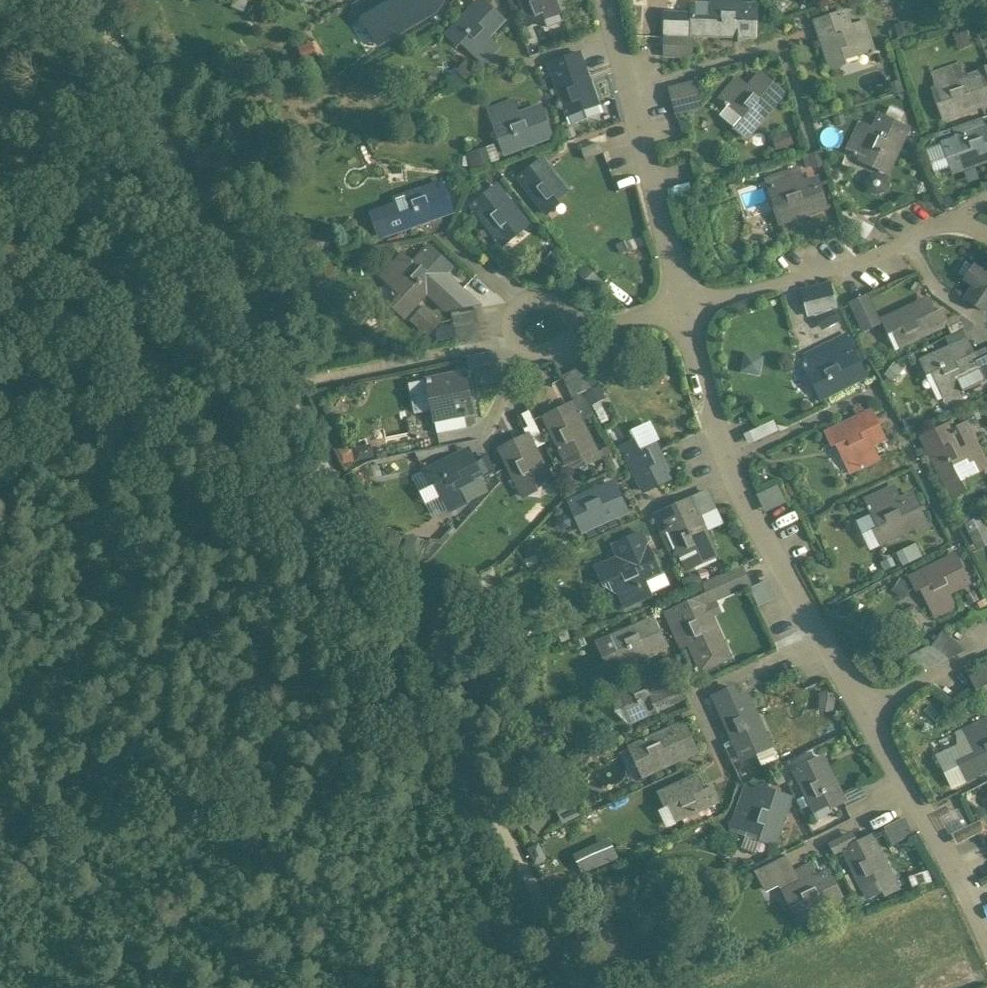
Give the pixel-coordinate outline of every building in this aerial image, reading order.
[(380,13),(397,2),(404,15),(400,17),(407,30),(433,15),(426,3),(431,0),(373,0),(380,13)] [(531,26),(545,20),(544,16),(557,10),(553,0),(521,0),(531,26)] [(712,6),(717,6),(717,20),(693,19),(692,34),(746,36),(746,21),(756,22),(756,7),(732,6),(733,0),(712,0),(712,6)] [(487,17),(476,8),(449,36),(461,46),(467,39),(478,48),(475,52),(486,62),(500,47),(489,38),(506,20),(494,10),(487,17)] [(845,12),(817,21),(832,68),(846,63),(843,54),(857,50),(858,55),(872,50),(863,22),(850,26),(845,12)] [(692,39),(666,38),(666,56),(692,57),(692,39)] [(578,54),(550,64),(555,75),(583,65),(578,54)] [(583,65),(555,75),(568,112),(596,102),(583,65)] [(967,79),(962,65),(934,75),(939,89),(943,88),(948,101),(939,104),(944,118),(981,105),(976,91),(985,88),(980,74),(967,79)] [(749,89),(738,80),(722,98),(726,102),(725,105),(727,107),(720,116),(746,138),(778,101),(767,91),(773,84),(761,74),(749,89)] [(695,83),(671,89),(674,101),(698,95),(695,83)] [(698,95),(674,101),(677,113),(701,107),(698,95)] [(542,110),(519,118),(514,104),(495,111),(500,125),(505,124),(510,137),(501,140),(506,154),(543,141),(538,127),(547,124),(542,110)] [(882,116),(872,137),(859,131),(850,150),(864,156),(866,152),(878,158),(874,166),(888,173),(905,137),(891,131),(895,122),(882,116)] [(962,137),(967,151),(949,157),(954,172),(986,160),(986,128),(962,137)] [(602,140),(583,147),(588,158),(606,151),(602,140)] [(822,150),(804,155),(808,171),(826,166),(822,150)] [(479,152),(466,157),(471,172),(484,167),(479,152)] [(538,178),(533,170),(521,179),(545,210),(568,192),(550,169),(538,178)] [(818,179),(804,184),(799,170),(771,179),(776,194),(780,192),(784,205),(775,208),(780,223),(818,211),(813,197),(822,194),(818,179)] [(443,185),(397,201),(399,207),(376,215),(382,234),(405,226),(406,229),(453,213),(443,185)] [(504,196),(492,205),(486,198),(474,207),(499,238),(510,229),(516,236),(528,227),(504,196)] [(431,249),(414,266),(404,257),(390,271),(401,281),(404,278),(415,287),(408,294),(419,305),(446,276),(435,266),(442,259),(431,249)] [(984,272),(977,268),(968,281),(975,285),(966,299),(983,311),(986,310),(986,268),(984,272)] [(832,284),(805,291),(811,314),(838,307),(832,284)] [(879,323),(867,298),(852,305),(864,330),(879,323)] [(920,304),(884,320),(891,334),(899,330),(905,344),(941,327),(935,313),(926,317),(920,304)] [(832,310),(822,316),(827,326),(838,320),(832,310)] [(457,335),(454,335),(456,345),(483,340),(479,320),(455,325),(457,335)] [(812,322),(791,332),(798,346),(819,336),(812,322)] [(846,337),(807,356),(813,370),(818,368),(824,380),(815,384),(822,398),(857,380),(851,367),(859,363),(846,337)] [(958,345),(923,362),(929,376),(938,371),(944,384),(939,386),(946,400),(964,391),(958,378),(980,368),(973,354),(965,359),(958,345)] [(986,348),(973,354),(980,368),(986,381),(986,350),(986,348)] [(743,371),(762,375),(766,355),(747,351),(743,371)] [(592,390),(582,368),(573,373),(584,394),(592,390)] [(980,368),(958,378),(964,391),(986,381),(980,368)] [(584,394),(573,373),(563,378),(574,399),(584,394)] [(466,374),(428,381),(434,412),(438,434),(468,428),(467,426),(476,425),(466,374)] [(577,414),(564,420),(560,411),(546,418),(564,453),(577,447),(585,464),(599,458),(577,414)] [(546,445),(530,412),(518,418),(528,437),(529,437),(535,450),(546,445)] [(872,412),(863,416),(868,426),(876,422),(872,412)] [(863,416),(828,433),(834,447),(843,443),(849,455),(844,457),(851,471),(877,459),(871,445),(885,439),(876,422),(868,426),(863,416)] [(751,442),(781,430),(777,420),(747,433),(751,442)] [(650,423),(632,431),(637,441),(623,448),(645,491),(672,478),(654,443),(658,441),(650,423)] [(966,425),(956,430),(953,423),(937,432),(941,440),(928,447),(945,482),(959,475),(954,466),(967,460),(969,465),(973,462),(978,472),(986,467),(966,425)] [(528,437),(502,450),(526,498),(539,491),(537,487),(550,480),(535,450),(529,437),(528,437)] [(461,456),(426,474),(433,487),(441,482),(447,495),(443,497),(450,511),(468,502),(462,489),(483,478),(476,465),(468,469),(461,456)] [(491,456),(481,459),(487,475),(497,471),(491,456)] [(768,461),(748,470),(756,488),(777,479),(768,461)] [(759,493),(766,511),(788,503),(781,484),(759,493)] [(615,485),(579,501),(585,515),(590,513),(596,526),(618,516),(612,503),(621,499),(615,485)] [(913,495),(900,501),(894,488),(867,501),(873,514),(878,512),(883,525),(875,529),(881,543),(916,526),(919,531),(928,527),(913,495)] [(701,522),(699,517),(690,521),(682,504),(655,516),(662,532),(671,528),(680,548),(677,549),(681,558),(684,556),(690,569),(717,556),(716,556),(718,552),(715,546),(711,544),(709,539),(710,536),(707,535),(705,531),(706,527),(705,523),(701,522)] [(965,523),(978,550),(986,546),(986,513),(965,523)] [(642,533),(615,546),(621,560),(603,568),(609,581),(618,577),(624,590),(619,592),(626,606),(644,597),(638,584),(647,580),(660,574),(654,561),(645,565),(639,552),(648,548),(642,533)] [(947,560),(911,577),(918,591),(927,587),(933,599),(929,601),(936,615),(954,606),(947,593),(969,583),(962,569),(953,573),(947,560)] [(740,569),(704,586),(708,595),(711,593),(714,600),(747,585),(740,569)] [(664,572),(660,574),(647,580),(653,593),(670,585),(664,572)] [(708,595),(702,597),(707,609),(716,605),(714,600),(711,593),(708,595)] [(707,609),(702,597),(667,614),(681,645),(689,641),(703,671),(730,659),(707,609)] [(653,620),(600,644),(607,661),(617,657),(621,667),(635,661),(657,651),(651,638),(660,634),(653,620)] [(940,642),(936,639),(930,647),(947,660),(967,651),(946,634),(940,642)] [(635,661),(621,667),(625,675),(639,669),(635,661)] [(971,676),(985,705),(986,704),(986,668),(971,676)] [(663,674),(627,691),(633,704),(624,708),(631,722),(682,699),(677,689),(669,688),(663,674)] [(733,688),(715,696),(719,706),(733,700),(738,698),(733,688)] [(738,698),(733,700),(737,709),(750,703),(746,694),(738,698)] [(737,709),(733,700),(719,706),(735,742),(749,736),(753,745),(767,738),(750,703),(737,709)] [(966,731),(972,744),(958,751),(959,761),(943,769),(952,787),(986,770),(986,720),(966,731)] [(682,742),(676,728),(631,749),(644,776),(697,751),(691,738),(682,742)] [(749,736),(735,742),(743,759),(757,753),(753,745),(749,736)] [(767,738),(753,745),(757,753),(770,747),(767,738)] [(823,758),(796,771),(820,819),(833,813),(831,808),(844,802),(842,797),(823,758)] [(696,778),(660,794),(667,808),(675,804),(682,818),(717,801),(711,787),(702,791),(696,778)] [(862,787),(842,797),(844,802),(847,808),(867,798),(862,787)] [(787,797),(762,788),(760,793),(747,789),(734,826),(748,830),(749,831),(750,826),(763,830),(760,840),(761,840),(775,844),(787,807),(784,806),(787,797)] [(915,834),(907,818),(886,828),(894,844),(915,834)] [(955,832),(959,841),(981,832),(977,823),(955,832)] [(763,830),(750,826),(749,831),(748,830),(746,837),(760,842),(761,840),(760,840),(763,830)] [(734,838),(717,831),(711,846),(727,853),(734,838)] [(848,835),(829,844),(835,855),(845,850),(853,846),(848,835)] [(612,837),(575,853),(584,873),(621,856),(612,837)] [(876,846),(863,852),(859,844),(853,846),(845,850),(869,899),(882,892),(884,896),(898,890),(876,846)] [(785,853),(753,868),(756,873),(765,889),(779,882),(796,874),(785,853)] [(796,874),(779,882),(786,896),(791,893),(797,906),(793,908),(799,922),(843,900),(830,873),(817,880),(810,867),(796,874)]
